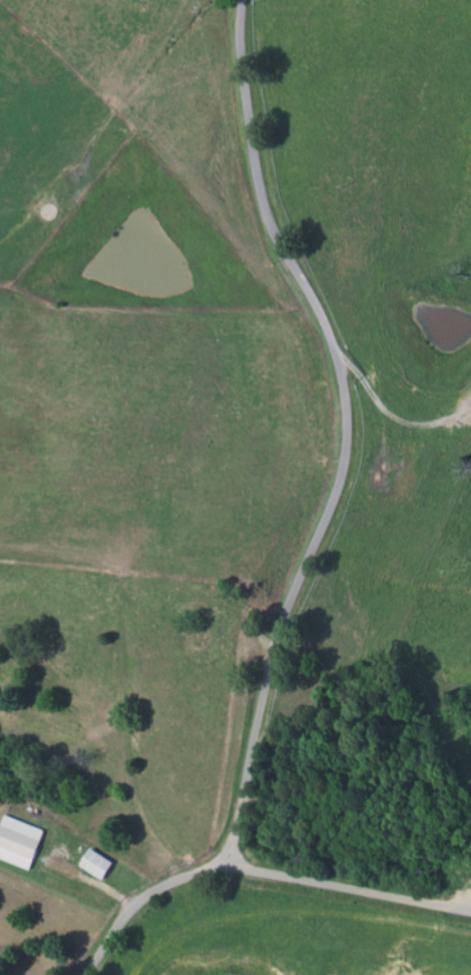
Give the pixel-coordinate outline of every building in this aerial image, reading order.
[(36,870),(51,830),(11,816),(0,845),(0,856),(36,870)] [(86,866),(108,880),(119,862),(97,849),(86,866)]
